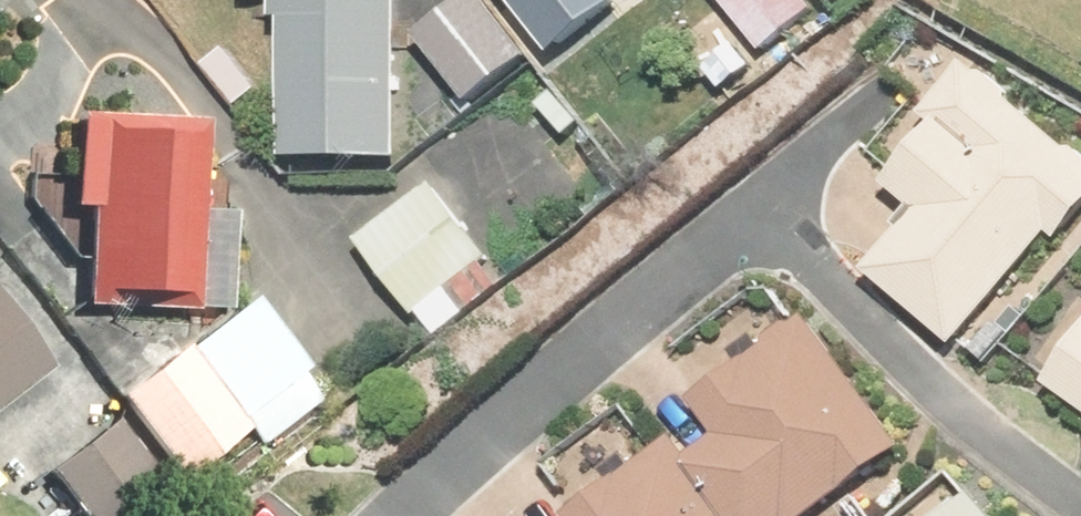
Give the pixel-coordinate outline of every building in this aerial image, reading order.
[(294,167),(414,170),(418,0),(285,0),(285,24),(297,24),(294,167)] [(423,41),(476,108),(534,61),(486,0),(475,0),(423,41)] [(555,37),(603,0),(527,0),(555,37)] [(767,56),(826,13),(817,0),(726,0),(767,56)] [(878,270),(959,340),(1058,226),(1071,237),(1080,225),(1080,165),(963,65),(960,68),(928,106),(951,126),(900,185),(929,210),(886,260),(878,270)] [(94,207),(93,302),(196,304),(198,124),(80,123),(79,207),(94,207)] [(441,186),(367,243),(422,314),(496,256),(441,186)] [(59,366),(0,290),(0,411),(59,366)] [(193,345),(254,420),(273,442),(338,389),(258,292),(193,345)] [(891,449),(808,334),(716,399),(745,440),(704,469),(685,444),(675,451),(662,460),(585,515),(798,515),(891,449)] [(185,340),(120,397),(191,476),(254,420),(185,340)] [(1057,384),(1080,401),(1080,350),(1057,384)] [(53,470),(90,515),(152,515),(177,496),(116,420),(53,470)] [(979,498),(958,515),(994,515),(979,498)]
